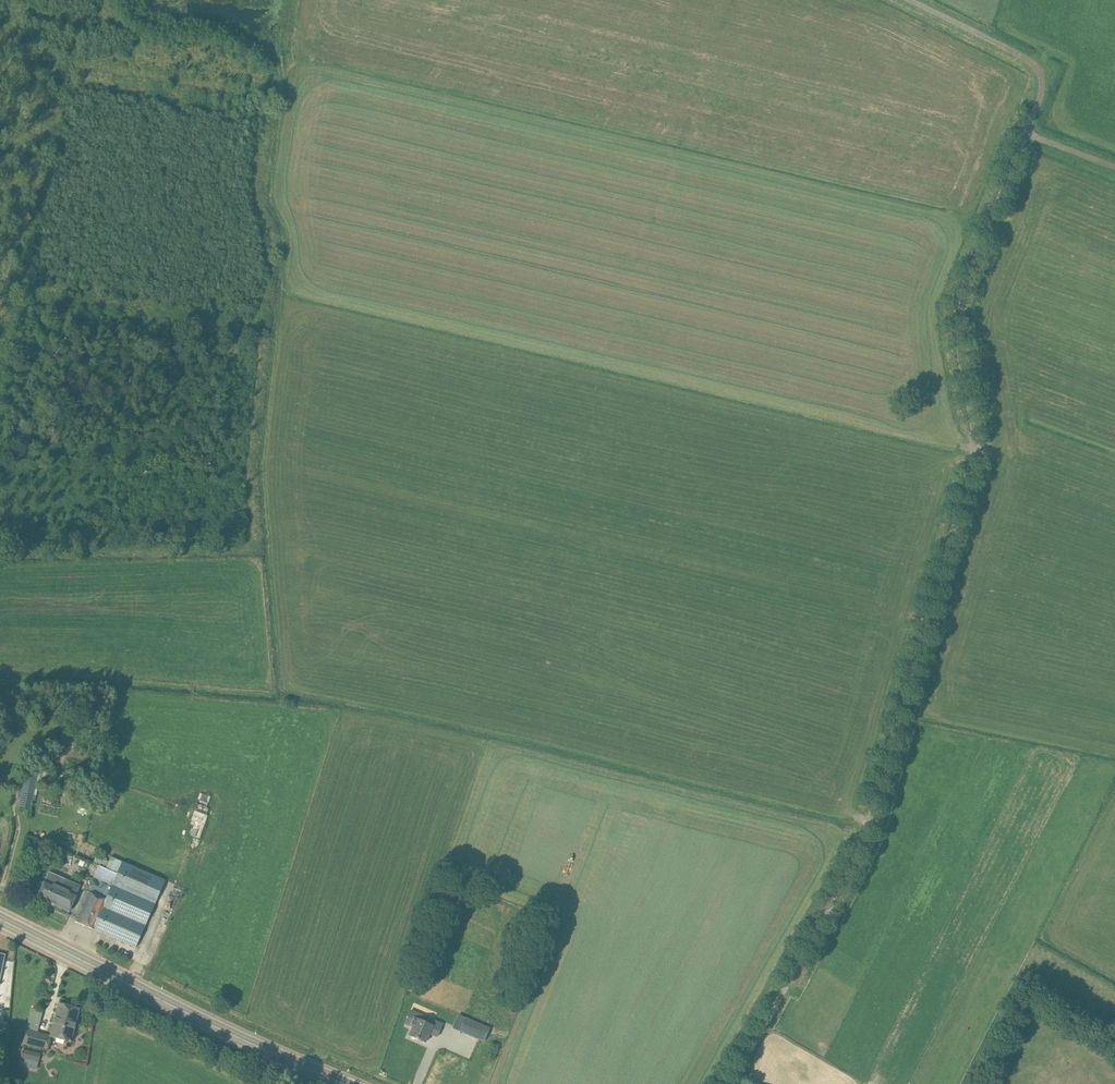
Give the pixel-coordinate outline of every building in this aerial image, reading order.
[(38,788),(36,788),(36,786),(42,787),(44,776),(38,775),(39,771),(26,768),(18,809),(31,811),(33,801),(35,801),(38,788)] [(205,812),(210,797),(199,793),(194,809),(205,812)] [(41,802),(39,811),(50,815),(53,805),(41,802)] [(62,861),(65,854),(58,851),(55,859),(62,861)] [(117,875),(122,862),(111,856),(105,869),(117,875)] [(130,865),(122,862),(117,875),(112,887),(106,900),(89,892),(76,922),(94,930),(100,933),(135,949),(165,881),(130,865)] [(117,875),(105,869),(99,866),(93,878),(112,887),(117,875)] [(77,894),(80,886),(49,872),(44,884),(41,883),(40,884),(37,887),(37,888),(36,889),(36,890),(36,893),(36,894),(39,895),(38,898),(69,912),(77,894)] [(59,1004),(50,1036),(26,1029),(23,1043),(47,1049),(50,1037),(70,1043),(79,1009),(59,1004)] [(442,1024),(411,1010),(405,1024),(412,1027),(409,1035),(425,1043),(430,1030),(438,1033),(442,1024)] [(465,1018),(460,1031),(483,1041),(489,1029),(465,1018)] [(25,1049),(23,1058),(39,1062),(41,1054),(25,1049)]
